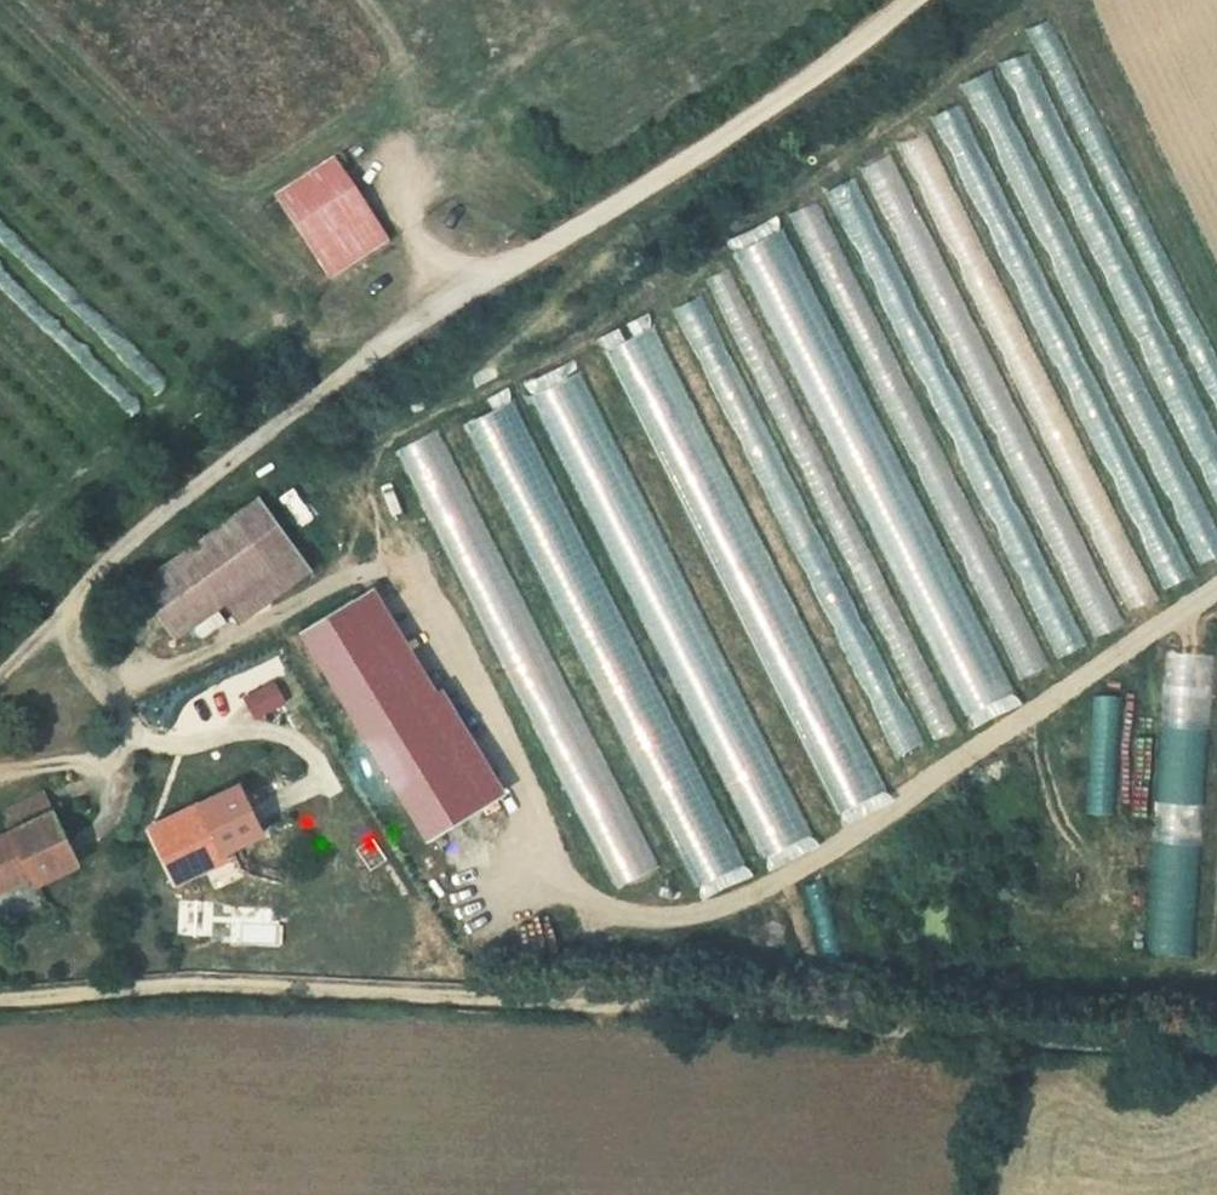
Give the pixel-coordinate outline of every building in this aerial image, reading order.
[(965,82),(976,108),(997,100),(986,73),(965,82)] [(330,175),(269,214),(320,296),(381,258),(330,175)] [(828,288),(837,283),(832,274),(848,266),(814,201),(789,214),(828,288)] [(780,226),(734,248),(845,483),(867,473),(858,452),(882,441),(780,226)] [(708,276),(722,307),(740,299),(727,268),(708,276)] [(671,308),(734,436),(762,423),(699,295),(671,308)] [(476,409),(674,891),(745,863),(793,843),(595,360),(525,388),(526,389),(476,409)] [(405,443),(599,891),(644,872),(449,424),(405,443)] [(867,503),(954,716),(1004,696),(938,535),(903,549),(881,497),(867,503)] [(238,615),(306,568),(260,502),(142,584),(178,636),(228,601),(238,615)] [(1127,608),(1155,596),(1137,555),(1109,567),(1127,608)] [(1095,634),(1121,621),(1096,572),(1071,585),(1095,634)] [(373,596),(306,637),(429,836),(496,795),(373,596)] [(997,624),(1017,675),(1043,665),(1023,614),(997,624)] [(1159,651),(1150,951),(1194,953),(1204,652),(1159,651)] [(1117,779),(1117,693),(1091,693),(1090,779),(1117,779)] [(255,792),(177,829),(188,857),(176,861),(188,892),(233,872),(230,867),(278,845),(255,792)] [(91,869),(66,813),(58,795),(20,812),(28,832),(0,845),(0,889),(42,870),(50,888),(91,869)] [(188,857),(177,829),(165,835),(176,861),(188,857)] [(42,870),(0,889),(0,905),(2,910),(50,888),(42,870)]
